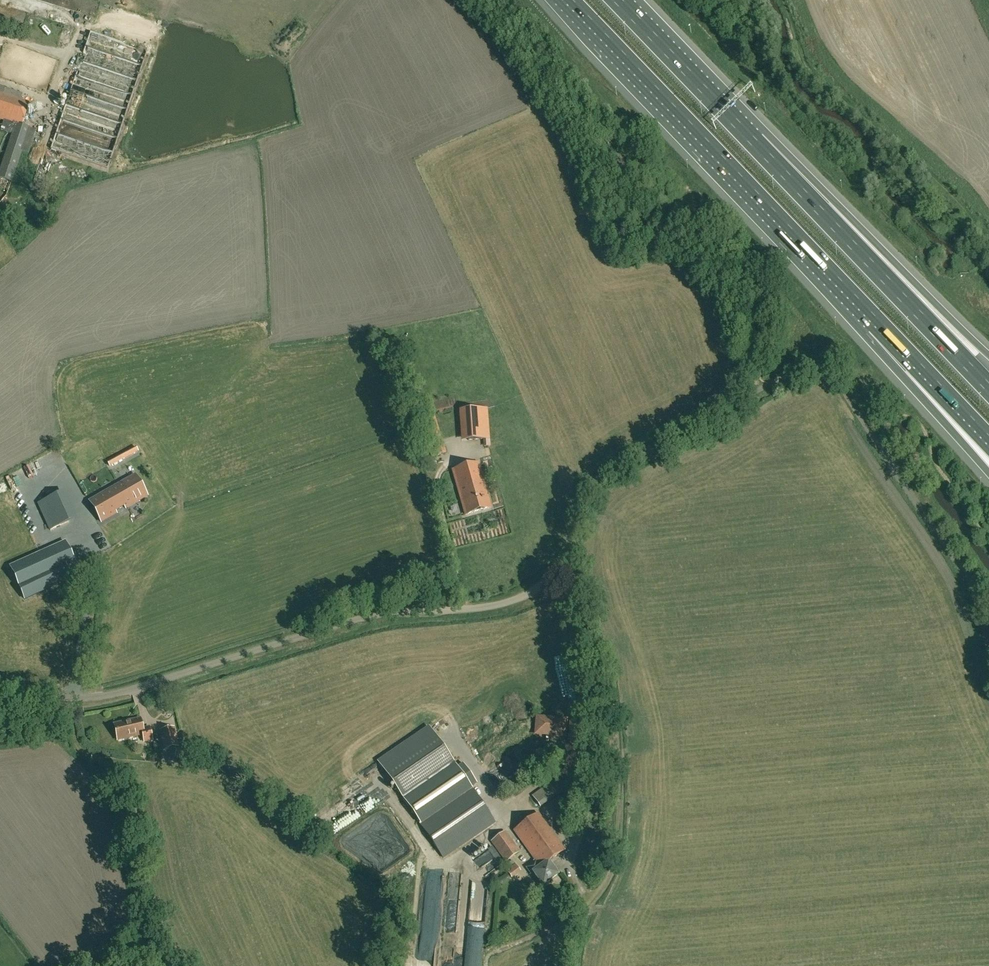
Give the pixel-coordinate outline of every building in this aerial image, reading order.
[(107,168),(157,22),(101,3),(50,148),(107,168)] [(0,92),(0,118),(3,119),(22,125),(30,101),(0,92)] [(3,119),(1,130),(10,133),(13,123),(3,119)] [(13,123),(10,133),(0,170),(0,177),(12,182),(22,151),(29,128),(30,127),(13,123)] [(36,130),(29,128),(22,151),(29,153),(36,130)] [(773,150),(777,145),(765,134),(761,139),(773,150)] [(885,331),(888,328),(878,317),(874,320),(885,331)] [(492,406),(463,408),(465,440),(488,439),(489,448),(495,447),(492,406)] [(444,445),(429,450),(431,457),(446,452),(444,445)] [(139,452),(136,447),(112,460),(114,465),(139,452)] [(453,470),(466,515),(491,507),(478,463),(453,470)] [(101,522),(148,496),(135,474),(89,501),(101,522)] [(49,531),(77,518),(64,491),(37,503),(49,531)] [(90,552),(78,533),(26,563),(44,594),(86,570),(79,558),(90,552)] [(543,664),(550,679),(557,675),(554,669),(561,666),(558,657),(543,664)] [(140,719),(115,724),(118,740),(143,734),(145,742),(152,740),(149,727),(142,729),(140,719)] [(407,804),(459,769),(429,725),(377,760),(407,804)] [(165,749),(178,746),(173,728),(161,731),(165,749)] [(464,765),(459,769),(407,804),(419,823),(471,787),(477,783),(464,765)] [(540,807),(576,781),(568,770),(532,795),(540,807)] [(419,823),(443,858),(495,822),(471,787),(419,823)] [(367,807),(361,812),(364,817),(371,813),(367,807)] [(542,885),(557,875),(548,862),(565,850),(538,813),(514,831),(535,859),(533,861),(534,862),(527,867),(531,874),(533,872),(542,885)] [(520,851),(505,831),(491,841),(506,862),(520,851)] [(513,873),(523,868),(520,862),(510,868),(513,873)] [(515,878),(526,872),(524,869),(513,874),(515,878)] [(426,911),(426,921),(440,921),(440,911),(426,911)] [(472,933),(472,953),(482,953),(482,933),(472,933)]
